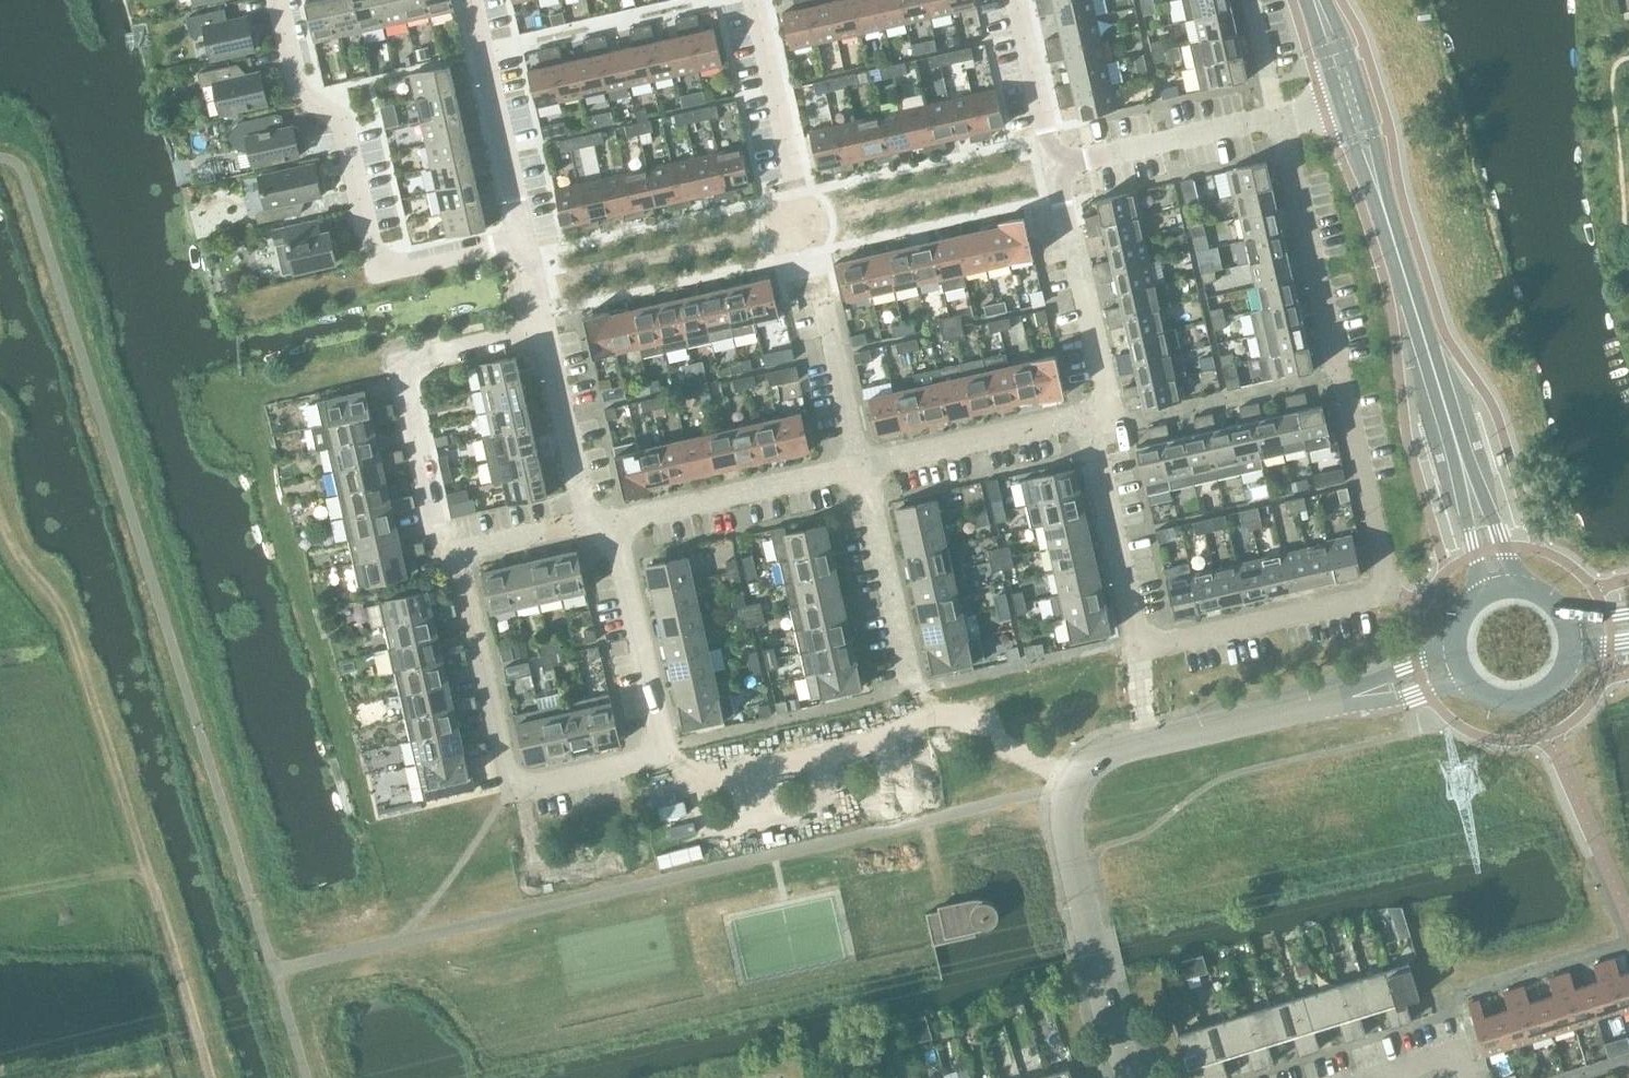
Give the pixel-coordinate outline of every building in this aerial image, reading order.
[(330,0),(313,0),(306,2),(314,41),(338,36),(330,0)] [(338,36),(361,31),(354,0),(330,0),(338,36)] [(361,31),(384,25),(378,0),(354,0),(361,31)] [(384,25),(407,20),(403,0),(378,0),(384,25)] [(407,20),(430,15),(427,0),(403,0),(407,20)] [(430,15),(454,10),(452,0),(427,0),(430,15)] [(804,0),(793,0),(795,9),(782,12),(791,49),(814,43),(804,0)] [(814,43),(837,38),(829,2),(816,5),(815,0),(804,0),(814,43)] [(829,2),(837,38),(861,33),(853,0),(836,0),(829,2)] [(861,33),(866,31),(868,40),(881,37),(879,28),(884,27),(877,0),(853,0),(861,33)] [(884,27),(907,22),(902,0),(877,0),(884,27)] [(907,22),(930,17),(926,0),(902,0),(907,22)] [(930,17),(953,12),(950,0),(926,0),(930,17)] [(953,12),(977,6),(975,0),(950,0),(953,12)] [(1059,24),(1095,15),(1092,0),(1057,0),(1037,5),(1039,15),(1056,12),(1059,24)] [(1195,17),(1232,9),(1230,0),(1182,0),(1187,19),(1195,17)] [(1154,2),(1142,5),(1144,15),(1157,12),(1154,2)] [(255,49),(248,17),(228,21),(225,8),(187,17),(191,36),(205,33),(211,59),(255,49)] [(1195,17),(1200,40),(1237,32),(1232,9),(1195,17)] [(697,13),(686,16),(698,69),(722,64),(714,27),(701,30),(697,13)] [(1045,40),(1047,51),(1101,38),(1095,15),(1059,24),(1062,36),(1045,40)] [(679,35),(667,38),(675,74),(698,69),(686,16),(675,18),(679,35)] [(651,24),(640,26),(652,80),(675,74),(667,38),(655,41),(651,24)] [(633,46),(621,49),(629,85),(652,80),(640,26),(629,29),(633,46)] [(1190,43),(1195,66),(1203,64),(1203,63),(1205,63),(1206,63),(1243,55),(1237,32),(1200,40),(1190,43)] [(605,34),(594,37),(606,90),(629,85),(621,49),(609,51),(605,34)] [(587,56),(575,59),(583,95),(606,90),(594,37),(583,39),(587,56)] [(1067,58),(1070,70),(1106,61),(1101,38),(1047,51),(1050,61),(1067,58)] [(1150,42),(1152,51),(1165,48),(1163,39),(1150,42)] [(559,45),(548,47),(560,101),(583,95),(575,59),(563,62),(559,45)] [(560,101),(548,47),(537,50),(541,67),(528,70),(536,106),(560,101)] [(958,50),(961,61),(973,58),(971,47),(958,50)] [(1165,48),(1152,51),(1154,61),(1167,58),(1165,48)] [(954,51),(938,54),(941,65),(956,62),(954,51)] [(941,65),(938,54),(929,56),(931,67),(941,65)] [(1203,64),(1195,66),(1200,90),(1248,79),(1243,55),(1206,63),(1205,63),(1203,63),(1203,64)] [(1055,86),(1058,97),(1111,85),(1106,61),(1070,70),(1072,82),(1055,86)] [(905,62),(892,65),(895,76),(907,73),(905,62)] [(268,104),(260,72),(240,76),(238,64),(199,73),(202,85),(214,83),(221,115),(268,104)] [(416,98),(456,89),(471,85),(469,75),(454,79),(451,65),(411,74),(416,98)] [(895,76),(892,65),(880,67),(882,79),(895,76)] [(856,73),(846,75),(848,86),(858,84),(856,73)] [(848,86),(846,75),(831,79),(833,90),(848,86)] [(829,91),(827,80),(814,83),(816,94),(829,91)] [(1111,85),(1058,97),(1060,107),(1077,104),(1080,117),(1116,109),(1111,85)] [(1161,88),(1163,98),(1176,95),(1173,85),(1161,88)] [(416,98),(421,120),(476,108),(474,98),(459,102),(456,89),(416,98)] [(996,89),(972,94),(982,139),(993,137),(991,128),(1004,125),(996,89)] [(972,94),(949,100),(957,136),(969,133),(971,142),(982,139),(972,94)] [(949,100),(926,105),(936,150),(947,147),(945,139),(957,136),(949,100)] [(384,104),(387,124),(401,122),(397,102),(384,104)] [(719,115),(716,104),(704,107),(706,118),(719,115)] [(926,105),(902,110),(911,146),(923,144),(925,152),(936,150),(926,105)] [(421,120),(427,143),(466,134),(463,121),(479,118),(476,108),(421,120)] [(699,108),(684,112),(687,123),(702,119),(699,108)] [(902,110),(880,115),(890,160),(900,158),(898,149),(911,146),(902,110)] [(687,123),(684,112),(674,114),(677,125),(687,123)] [(249,151),(253,166),(300,155),(296,137),(300,134),(300,130),(298,126),(293,125),(280,128),(279,123),(282,121),(283,117),(281,114),(277,113),(243,121),(238,123),(233,128),(231,133),(231,139),(234,145),(238,149),(244,151),(249,151)] [(880,115),(856,121),(865,157),(877,154),(879,163),(890,160),(880,115)] [(650,119),(638,122),(640,133),(653,130),(650,119)] [(856,121),(834,126),(844,171),(854,168),(852,160),(865,157),(856,121)] [(640,133),(638,122),(625,125),(628,136),(640,133)] [(844,171),(834,126),(809,131),(818,168),(831,165),(833,173),(844,171)] [(601,131),(592,133),(594,144),(604,142),(601,131)] [(594,144),(592,133),(576,136),(579,147),(594,144)] [(427,143),(432,166),(487,154),(485,144),(469,148),(466,134),(427,143)] [(575,148),(572,137),(559,140),(562,151),(575,148)] [(741,147),(717,152),(727,197),(738,194),(736,186),(749,183),(741,147)] [(717,152),(694,157),(702,194),(715,191),(717,199),(727,197),(717,152)] [(432,166),(437,189),(477,180),(474,167),(489,163),(487,154),(432,166)] [(694,157),(671,163),(681,207),(692,205),(690,196),(702,194),(694,157)] [(1233,195),(1235,194),(1235,193),(1272,185),(1267,161),(1227,170),(1233,195)] [(259,175),(267,207),(257,214),(259,222),(301,213),(298,201),(321,195),(314,163),(259,175)] [(671,163),(648,168),(656,204),(669,201),(671,210),(681,207),(671,163)] [(648,168),(625,173),(635,218),(646,215),(644,207),(656,204),(648,168)] [(222,171),(224,178),(234,175),(233,169),(222,171)] [(625,173),(602,178),(611,215),(623,212),(625,220),(635,218),(625,173)] [(602,178),(579,184),(589,228),(600,226),(598,217),(611,215),(602,178)] [(1180,181),(1186,204),(1198,201),(1193,178),(1180,181)] [(437,189),(442,212),(497,200),(495,190),(480,194),(477,180),(437,189)] [(589,228),(579,184),(555,189),(563,225),(577,222),(579,231),(589,228)] [(1235,193),(1235,194),(1240,216),(1278,208),(1272,185),(1235,193)] [(1085,217),(1087,227),(1139,215),(1139,216),(1142,215),(1137,191),(1097,200),(1100,214),(1085,217)] [(497,200),(442,212),(448,236),(487,227),(484,213),(500,210),(497,200)] [(1240,216),(1246,239),(1283,231),(1278,208),(1240,216)] [(1104,233),(1107,246),(1145,238),(1139,216),(1139,215),(1087,227),(1089,236),(1104,233)] [(1189,218),(1191,227),(1204,224),(1202,215),(1189,218)] [(1024,216),(1001,221),(1010,262),(1033,257),(1024,216)] [(988,228),(978,231),(987,267),(1010,262),(1001,221),(987,224),(988,228)] [(274,230),(277,244),(284,273),(337,261),(335,255),(338,250),(336,241),(331,238),(330,231),(314,235),(311,222),(274,230)] [(1204,224),(1191,227),(1193,237),(1206,234),(1204,224)] [(978,231),(955,236),(964,272),(987,267),(978,231)] [(1246,239),(1251,262),(1288,254),(1283,231),(1246,239)] [(932,241),(941,278),(944,290),(967,285),(964,272),(955,236),(932,241)] [(1095,263),(1097,273),(1150,261),(1145,238),(1107,246),(1110,259),(1095,263)] [(932,241),(909,246),(918,283),(941,278),(932,241)] [(909,246),(886,251),(895,288),(918,283),(909,246)] [(886,251),(863,257),(872,293),(895,288),(886,251)] [(1195,276),(1190,251),(1178,254),(1183,278),(1195,276)] [(1251,262),(1256,285),(1293,277),(1288,254),(1251,262)] [(872,293),(863,257),(834,263),(842,300),(872,293)] [(1115,279),(1118,292),(1155,284),(1150,261),(1097,273),(1099,282),(1115,279)] [(1199,264),(1201,273),(1214,270),(1212,261),(1199,264)] [(1214,270),(1201,273),(1204,283),(1217,280),(1214,270)] [(1256,285),(1261,308),(1298,300),(1293,277),(1256,285)] [(770,278),(747,283),(755,320),(779,315),(770,278)] [(757,331),(755,320),(747,283),(724,288),(734,336),(757,331)] [(1106,309),(1108,319),(1160,307),(1155,284),(1118,292),(1121,306),(1106,309)] [(724,288),(701,293),(711,341),(734,336),(724,288)] [(1031,294),(1033,305),(1044,303),(1042,292),(1031,294)] [(701,293),(678,299),(688,346),(711,341),(701,293)] [(678,299),(654,304),(665,352),(688,346),(678,299)] [(1005,300),(995,303),(997,313),(1008,311),(1005,300)] [(1251,311),(1256,334),(1304,323),(1298,300),(1261,308),(1251,311)] [(997,313),(995,303),(984,305),(987,316),(997,313)] [(631,309),(640,346),(642,357),(665,352),(654,304),(631,309)] [(1125,325),(1128,338),(1165,330),(1160,307),(1108,319),(1110,328),(1125,325)] [(1210,310),(1212,319),(1225,316),(1223,307),(1210,310)] [(617,351),(640,346),(631,309),(622,311),(621,308),(608,311),(617,351)] [(1035,311),(1037,322),(1048,319),(1045,309),(1035,311)] [(593,357),(617,351),(608,311),(584,316),(593,357)] [(960,314),(949,316),(952,327),(963,324),(960,314)] [(939,319),(941,329),(952,327),(949,316),(939,319)] [(1225,316),(1212,319),(1214,329),(1227,326),(1225,316)] [(1010,317),(999,319),(1001,330),(1012,328),(1010,317)] [(1001,330),(999,319),(988,322),(991,332),(1001,330)] [(913,321),(903,323),(905,334),(916,332),(913,321)] [(905,334),(903,323),(892,326),(894,336),(905,334)] [(1261,356),(1269,354),(1272,353),(1272,354),(1309,346),(1304,323),(1256,334),(1261,356)] [(963,324),(952,327),(954,337),(965,335),(963,324)] [(952,327),(941,329),(944,340),(954,337),(952,327)] [(1118,365),(1171,353),(1181,351),(1176,327),(1165,330),(1128,338),(1131,352),(1116,355),(1118,365)] [(917,338),(906,340),(909,351),(920,348),(917,338)] [(909,351),(906,340),(896,343),(898,353),(909,351)] [(1272,353),(1269,354),(1275,379),(1314,370),(1309,346),(1272,354),(1272,353)] [(860,351),(862,362),(873,359),(870,348),(860,351)] [(776,352),(778,363),(789,361),(787,350),(776,352)] [(1006,352),(983,358),(994,407),(1017,402),(1009,365),(1006,352)] [(1136,371),(1139,384),(1176,376),(1171,353),(1118,365),(1120,374),(1136,371)] [(1220,356),(1222,365),(1235,362),(1233,353),(1220,356)] [(477,364),(482,388),(537,376),(535,366),(520,369),(517,355),(477,364)] [(1056,355),(1032,360),(1041,401),(1065,395),(1056,355)] [(1216,366),(1214,356),(1197,360),(1199,369),(1216,366)] [(751,358),(740,360),(742,371),(753,369),(751,358)] [(983,358),(960,363),(971,413),(994,407),(983,358)] [(742,371),(740,360),(729,363),(732,373),(742,371)] [(1032,360),(1009,365),(1017,402),(1027,400),(1028,404),(1041,401),(1032,360)] [(960,363),(937,368),(948,418),(971,413),(960,363)] [(796,365),(767,372),(770,385),(799,379),(796,365)] [(914,373),(916,386),(917,386),(925,423),(948,418),(937,368),(914,373)] [(705,372),(695,374),(697,385),(708,382),(705,372)] [(684,376),(686,387),(697,385),(695,374),(684,376)] [(754,375),(744,377),(746,388),(757,385),(754,375)] [(482,388),(487,411),(527,402),(524,389),(539,385),(537,376),(482,388)] [(1176,376),(1139,384),(1123,387),(1126,397),(1141,394),(1144,408),(1181,400),(1176,376)] [(746,388),(744,377),(733,380),(735,390),(746,388)] [(1226,379),(1228,389),(1241,386),(1238,377),(1226,379)] [(659,379),(648,381),(650,392),(661,389),(659,379)] [(650,392),(648,381),(637,384),(640,394),(650,392)] [(708,382),(697,385),(699,395),(710,393),(708,382)] [(600,390),(603,403),(626,397),(624,385),(600,390)] [(697,385),(686,387),(689,398),(699,395),(697,385)] [(917,386),(916,386),(894,391),(902,428),(925,423),(917,386)] [(317,401),(322,424),(371,413),(370,408),(366,390),(317,401)] [(902,428),(894,391),(870,397),(879,434),(902,428)] [(1305,392),(1295,394),(1307,446),(1306,447),(1307,449),(1332,444),(1323,404),(1309,407),(1305,392)] [(1289,412),(1276,415),(1284,452),(1306,447),(1307,446),(1295,394),(1286,396),(1289,412)] [(662,396),(652,398),(654,409),(665,406),(662,396)] [(654,409),(652,398),(641,400),(643,411),(654,409)] [(487,411),(493,434),(548,422),(545,412),(530,415),(527,402),(487,411)] [(1259,402),(1249,405),(1261,457),(1284,452),(1276,415),(1263,418),(1259,402)] [(392,403),(381,405),(383,417),(395,414),(392,403)] [(381,405),(370,408),(371,413),(372,419),(383,417),(381,405)] [(1243,422),(1230,425),(1240,473),(1264,468),(1261,457),(1249,405),(1240,407),(1243,422)] [(605,409),(607,419),(618,417),(615,406),(605,409)] [(801,412),(777,418),(785,455),(809,449),(801,412)] [(317,450),(328,447),(376,436),(372,419),(371,413),(322,424),(312,427),(317,450)] [(1213,413),(1203,415),(1217,478),(1240,473),(1230,425),(1217,428),(1213,413)] [(1197,433),(1184,436),(1194,483),(1217,478),(1203,415),(1194,417),(1197,433)] [(777,418),(754,423),(762,460),(785,455),(777,418)] [(481,437),(486,460),(537,448),(534,435),(550,431),(548,422),(493,434),(481,437)] [(754,423),(731,428),(739,465),(762,460),(754,423)] [(1167,423),(1157,426),(1171,489),(1194,483),(1184,436),(1170,439),(1167,423)] [(1171,489),(1157,426),(1148,428),(1151,443),(1137,446),(1145,483),(1148,494),(1171,489)] [(731,428),(708,433),(716,471),(739,465),(731,428)] [(708,433),(685,439),(693,476),(716,471),(708,433)] [(328,447),(333,471),(382,459),(380,454),(376,436),(328,447)] [(685,439),(662,444),(670,481),(693,476),(685,439)] [(662,444),(639,449),(648,490),(661,487),(661,483),(670,481),(662,444)] [(491,483),(503,480),(558,468),(556,458),(540,461),(537,448),(486,460),(491,483)] [(391,451),(394,463),(405,460),(402,449),(391,451)] [(648,490),(639,449),(615,454),(624,495),(648,490)] [(380,454),(382,459),(383,465),(394,463),(391,451),(380,454)] [(438,457),(441,470),(450,468),(447,455),(438,457)] [(333,471),(338,494),(387,483),(383,465),(382,459),(333,471)] [(1319,485),(1347,478),(1344,465),(1316,471),(1319,485)] [(450,468),(441,470),(444,483),(452,481),(450,468)] [(558,468),(503,480),(508,504),(548,495),(545,481),(560,477),(558,468)] [(1021,480),(1027,504),(1080,492),(1075,468),(1021,480)] [(338,494),(343,517),(392,505),(391,500),(387,483),(338,494)] [(1338,489),(1341,501),(1351,499),(1348,486),(1338,489)] [(1032,527),(1045,524),(1086,515),(1080,492),(1027,504),(1032,527)] [(402,497),(404,509),(415,506),(413,495),(402,497)] [(1304,496),(1295,498),(1298,511),(1307,509),(1304,496)] [(391,500),(392,505),(393,511),(404,509),(402,497),(391,500)] [(448,504),(452,517),(477,511),(474,498),(448,504)] [(1183,501),(1186,514),(1199,511),(1196,498),(1183,501)] [(1298,511),(1295,498),(1285,500),(1288,513),(1298,511)] [(896,508),(901,532),(942,523),(937,499),(896,508)] [(992,501),(994,511),(1004,509),(1002,499),(992,501)] [(975,505),(977,515),(988,513),(985,502),(975,505)] [(343,517),(349,540),(397,528),(393,511),(392,505),(343,517)] [(1258,507),(1249,509),(1252,522),(1261,519),(1258,507)] [(1004,509),(994,511),(996,522),(1007,520),(1004,509)] [(1252,522),(1249,509),(1239,511),(1242,524),(1252,522)] [(988,513),(977,515),(979,526),(990,524),(988,513)] [(1045,524),(1050,547),(1091,538),(1086,515),(1045,524)] [(1212,517),(1203,519),(1205,532),(1215,530),(1212,517)] [(1205,532),(1203,519),(1193,521),(1196,534),(1205,532)] [(901,532),(907,555),(947,546),(942,523),(901,532)] [(778,560),(780,560),(831,548),(826,524),(787,533),(785,526),(771,529),(778,560)] [(349,540),(354,563),(402,552),(401,546),(397,528),(349,540)] [(1156,530),(1159,543),(1169,540),(1166,528),(1156,530)] [(1328,540),(1328,543),(1329,542),(1337,580),(1361,574),(1352,535),(1328,540)] [(1050,547),(1055,570),(1096,561),(1091,538),(1050,547)] [(423,541),(412,543),(415,555),(426,552),(423,541)] [(1329,542),(1328,543),(1306,548),(1314,585),(1337,580),(1329,542)] [(401,546),(402,552),(404,557),(415,555),(412,543),(401,546)] [(1010,545),(999,548),(1001,558),(1012,556),(1010,545)] [(907,555),(912,578),(953,569),(947,546),(907,555)] [(780,560),(785,583),(837,571),(831,548),(780,560)] [(988,550),(991,560),(1001,558),(999,548),(988,550)] [(1306,548),(1283,553),(1291,590),(1314,585),(1306,548)] [(577,550),(553,555),(562,596),(586,591),(577,550)] [(402,552),(354,563),(359,586),(408,575),(404,557),(402,552)] [(1283,553),(1260,558),(1268,595),(1291,590),(1283,553)] [(553,555),(530,560),(539,601),(562,596),(553,555)] [(742,558),(744,568),(755,565),(752,555),(742,558)] [(647,565),(652,589),(693,579),(688,556),(647,565)] [(1012,556),(1001,558),(1004,569),(1014,566),(1012,556)] [(1001,558),(991,560),(993,571),(1004,569),(1001,558)] [(1260,558),(1237,563),(1245,600),(1268,595),(1260,558)] [(725,562),(727,572),(738,569),(736,559),(725,562)] [(530,560),(507,566),(516,606),(539,601),(530,560)] [(1055,570),(1060,593),(1101,584),(1096,561),(1055,570)] [(1237,563),(1214,569),(1222,606),(1245,600),(1237,563)] [(755,565),(744,568),(747,579),(758,577),(755,565)] [(516,606),(507,566),(483,571),(492,612),(516,606)] [(917,601),(958,592),(969,590),(963,567),(953,569),(912,578),(917,601)] [(738,569),(727,572),(730,583),(741,581),(738,569)] [(1214,569),(1191,574),(1199,611),(1222,606),(1214,569)] [(785,583),(790,606),(842,594),(837,571),(785,583)] [(1191,574),(1191,571),(1166,577),(1175,616),(1199,611),(1191,574)] [(652,589),(658,612),(699,602),(693,579),(652,589)] [(1054,619),(1065,616),(1106,607),(1101,584),(1060,593),(1049,596),(1054,619)] [(379,601),(385,625),(433,614),(432,608),(428,590),(379,601)] [(1012,593),(1015,603),(1025,601),(1023,591),(1012,593)] [(917,601),(922,624),(963,615),(958,592),(917,601)] [(790,606),(795,629),(847,617),(842,594),(790,606)] [(995,597),(998,607),(1008,605),(1006,594),(995,597)] [(1025,601),(1015,603),(1017,614),(1028,612),(1025,601)] [(658,612),(663,635),(704,625),(699,602),(658,612)] [(760,602),(750,604),(752,614),(762,612),(760,602)] [(443,606),(445,617),(457,614),(454,603),(443,606)] [(739,607),(741,617),(752,614),(750,604),(739,607)] [(1008,605),(998,607),(1000,618),(1011,616),(1008,605)] [(385,625),(390,647),(390,648),(438,637),(434,619),(445,617),(443,606),(432,608),(433,614),(385,625)] [(1106,607),(1065,616),(1071,640),(1112,631),(1106,607)] [(762,612),(752,614),(755,625),(765,623),(762,612)] [(752,614),(741,617),(744,628),(755,625),(752,614)] [(922,624),(927,647),(968,638),(963,615),(922,624)] [(795,629),(801,652),(852,640),(847,617),(795,629)] [(663,635),(668,658),(709,648),(704,625),(663,635)] [(584,631),(586,642),(597,639),(595,629),(584,631)] [(968,638),(927,647),(933,671),(986,659),(980,635),(968,638)] [(394,672),(395,671),(444,660),(442,654),(438,637),(390,648),(390,647),(388,648),(394,672)] [(559,640),(548,642),(551,653),(562,651),(559,640)] [(801,652),(806,675),(858,663),(852,640),(801,652)] [(503,660),(527,655),(523,641),(511,644),(512,647),(501,650),(503,660)] [(538,645),(540,656),(551,653),(548,642),(538,645)] [(1024,646),(1027,657),(1038,654),(1035,644),(1024,646)] [(588,648),(590,659),(601,656),(598,646),(588,648)] [(763,650),(766,660),(776,657),(774,647),(763,650)] [(668,658),(673,681),(714,671),(709,648),(668,658)] [(1007,650),(1010,661),(1020,658),(1018,648),(1007,650)] [(453,652),(456,663),(467,660),(464,649),(453,652)] [(562,651),(551,653),(553,664),(564,661),(562,651)] [(746,653),(749,664),(759,661),(757,651),(746,653)] [(395,671),(400,694),(449,683),(445,666),(456,663),(453,652),(442,654),(444,660),(395,671)] [(551,653),(540,656),(543,666),(553,664),(551,653)] [(776,657),(766,660),(768,671),(779,668),(776,657)] [(759,661),(749,664),(751,674),(762,672),(759,661)] [(529,662),(504,667),(507,679),(531,674),(529,662)] [(858,663),(806,675),(811,699),(822,697),(823,703),(857,695),(856,689),(863,687),(858,663)] [(673,681),(679,704),(719,694),(714,671),(673,681)] [(400,694),(405,717),(454,706),(455,712),(466,709),(464,698),(453,700),(449,683),(400,694)] [(719,694),(679,704),(684,728),(735,716),(729,692),(719,694)] [(609,693),(585,698),(597,747),(620,742),(609,693)] [(464,698),(466,709),(478,707),(475,695),(464,698)] [(585,698),(562,703),(574,753),(597,747),(585,698)] [(776,703),(778,713),(789,711),(786,700),(776,703)] [(562,703),(539,708),(550,758),(574,753),(562,703)] [(759,706),(761,717),(772,715),(769,704),(759,706)] [(405,717),(411,740),(459,729),(455,712),(454,706),(405,717)] [(550,758),(539,708),(516,714),(527,763),(550,758)] [(411,740),(416,763),(464,752),(466,758),(477,755),(474,744),(463,746),(459,729),(411,740)] [(474,744),(477,755),(488,753),(485,741),(474,744)] [(464,752),(416,763),(424,800),(475,788),(472,774),(470,775),(466,758),(464,752)] [(976,898),(970,898),(938,905),(939,910),(926,913),(934,944),(977,934),(976,930),(988,927),(995,924),(999,916),(998,908),(993,902),(988,900),(984,899),(982,898),(976,898)] [(1604,961),(1620,1013),(1628,1010),(1628,971),(1620,974),(1615,957),(1604,961)] [(1599,981),(1587,984),(1598,1020),(1620,1013),(1604,961),(1594,964),(1599,981)] [(1409,962),(1385,969),(1402,1023),(1412,1020),(1406,1000),(1420,996),(1409,962)] [(1385,969),(1362,976),(1373,1011),(1386,1007),(1392,1026),(1402,1023),(1385,969)] [(1570,971),(1559,975),(1575,1027),(1598,1020),(1587,984),(1575,988),(1570,971)] [(1554,995),(1542,998),(1553,1034),(1575,1027),(1559,975),(1549,978),(1554,995)] [(1362,976),(1339,984),(1356,1037),(1366,1034),(1360,1015),(1373,1011),(1362,976)] [(1339,984),(1316,991),(1327,1025),(1340,1021),(1346,1040),(1356,1037),(1339,984)] [(1525,985),(1514,989),(1530,1041),(1553,1034),(1542,998),(1530,1002),(1525,985)] [(1509,1009),(1497,1012),(1508,1048),(1530,1041),(1514,989),(1503,992),(1509,1009)] [(1316,991),(1293,998),(1310,1051),(1320,1048),(1314,1029),(1327,1025),(1316,991)] [(1293,998),(1270,1005),(1281,1039),(1294,1035),(1300,1054),(1310,1051),(1293,998)] [(1508,1048),(1497,1012),(1485,1016),(1480,999),(1468,1003),(1484,1055),(1508,1048)] [(1270,1005),(1247,1012),(1264,1065),(1274,1062),(1268,1043),(1281,1039),(1270,1005)] [(1247,1012),(1225,1019),(1235,1053),(1248,1049),(1254,1069),(1264,1065),(1247,1012)] [(1202,1026),(1218,1077),(1223,1077),(1228,1076),(1222,1057),(1235,1053),(1225,1019),(1202,1026)] [(1202,1026),(1178,1034),(1188,1068),(1202,1064),(1206,1077),(1218,1077),(1202,1026)] [(1628,1048),(1628,1033),(1606,1040),(1610,1054),(1628,1048)] [(1045,1075),(1046,1077),(1073,1077),(1069,1067),(1045,1075)] [(948,1073),(950,1077),(967,1077),(965,1068),(948,1073)]
